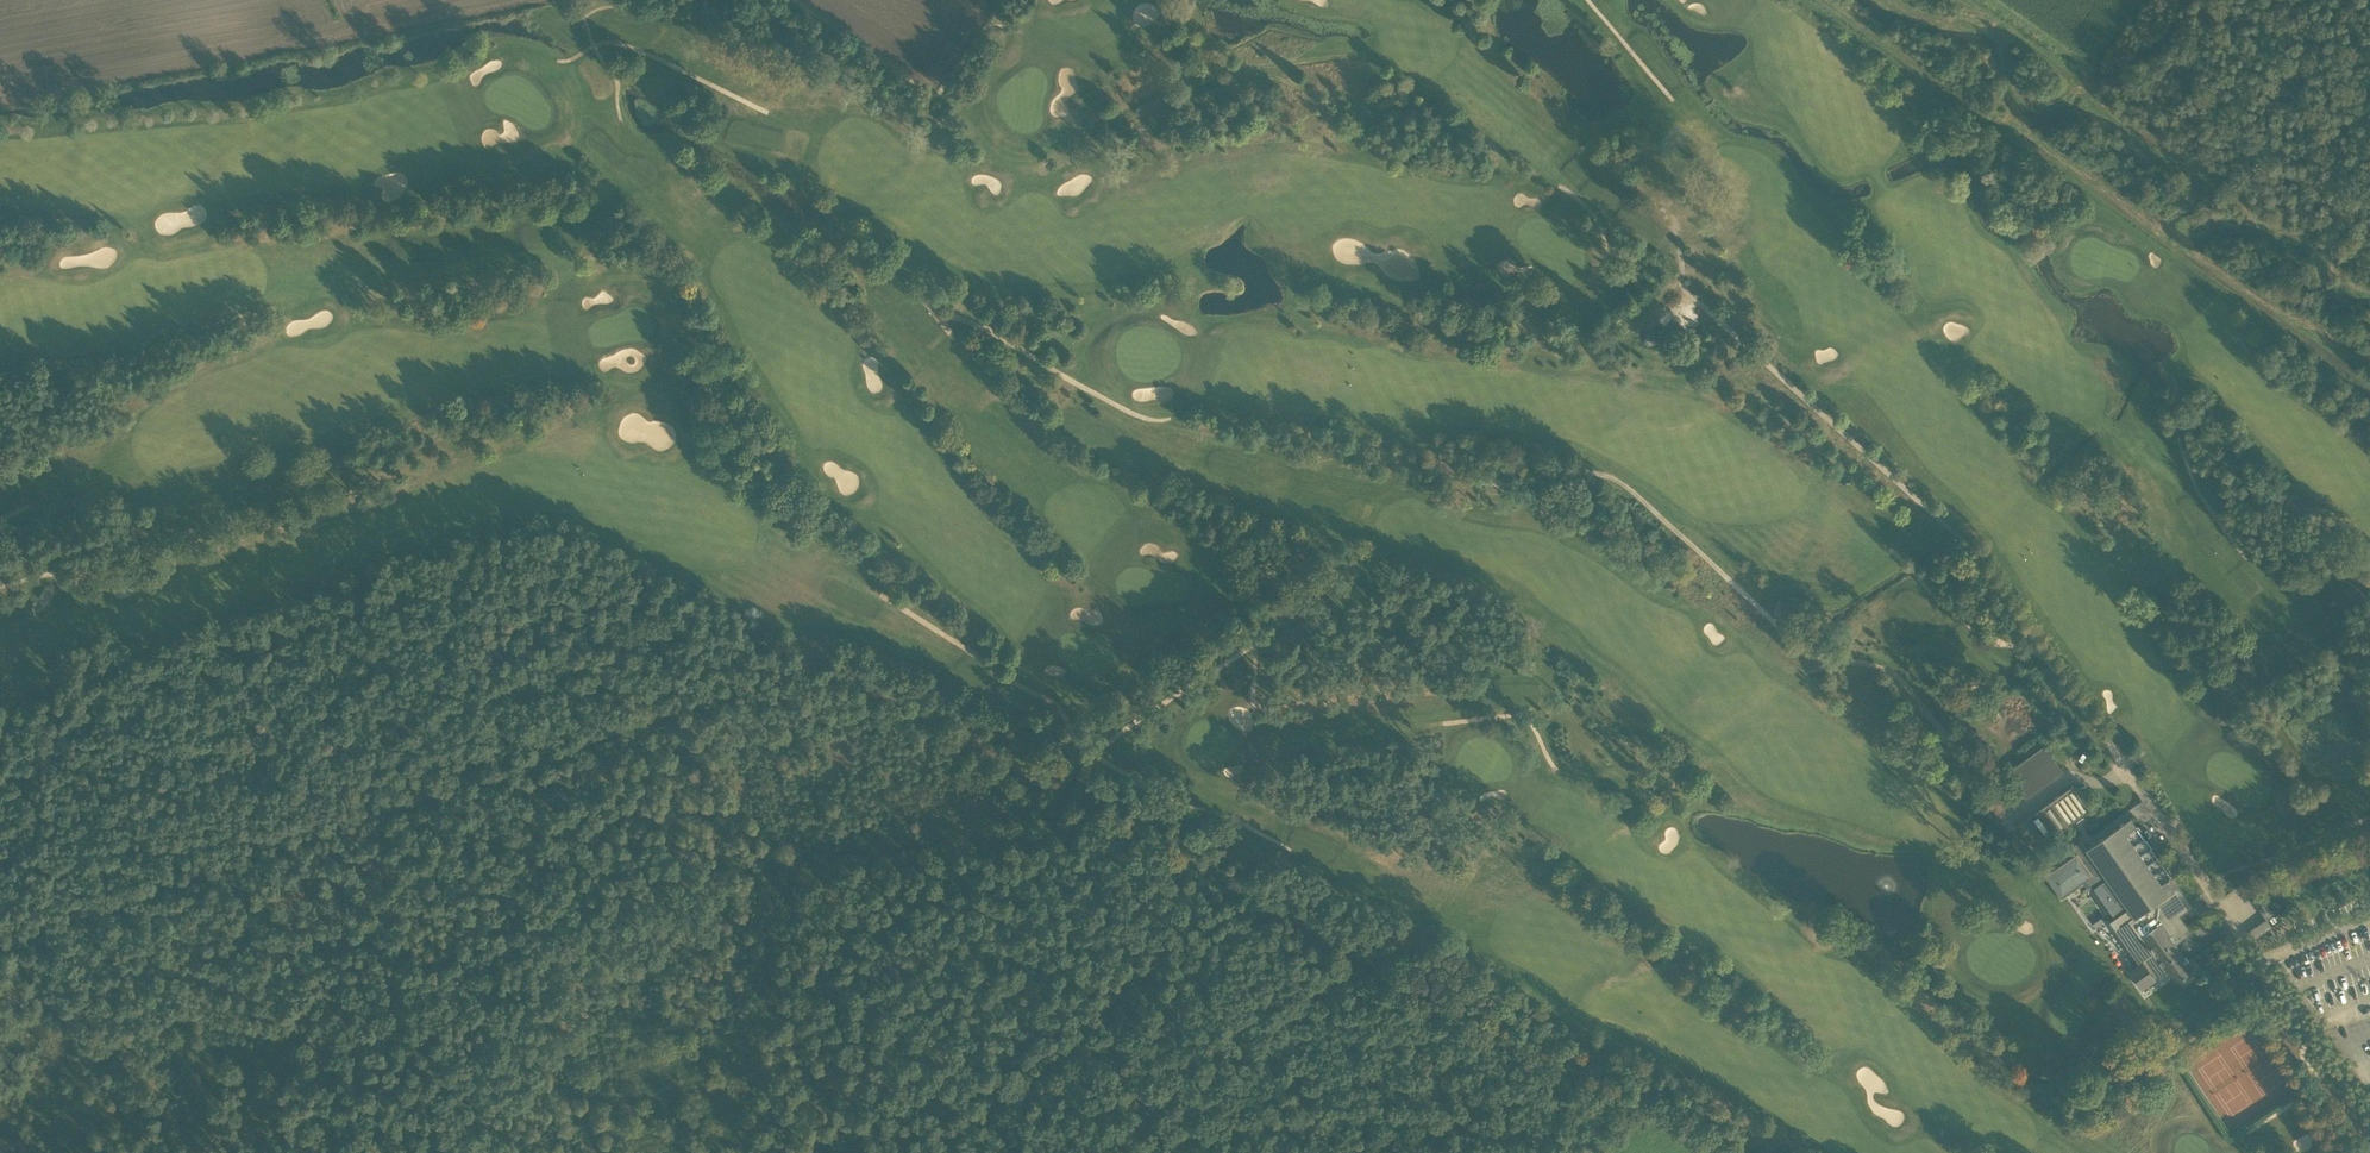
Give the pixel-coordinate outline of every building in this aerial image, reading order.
[(2003,776),(2020,800),(2061,771),(2044,747),(2003,776)] [(2090,811),(2083,801),(2072,786),(2018,825),(2036,850),(2090,811)] [(2193,968),(2188,961),(2161,923),(2162,923),(2161,922),(2158,924),(2157,922),(2165,916),(2165,917),(2166,917),(2156,903),(2180,887),(2179,887),(2151,847),(2152,846),(2151,846),(2146,839),(2147,838),(2146,838),(2145,839),(2131,819),(2131,818),(2087,849),(2081,840),(2043,867),(2062,893),(2086,876),(2116,918),(2119,925),(2131,943),(2128,945),(2153,980),(2164,971),(2173,983),(2194,968),(2193,968)]
